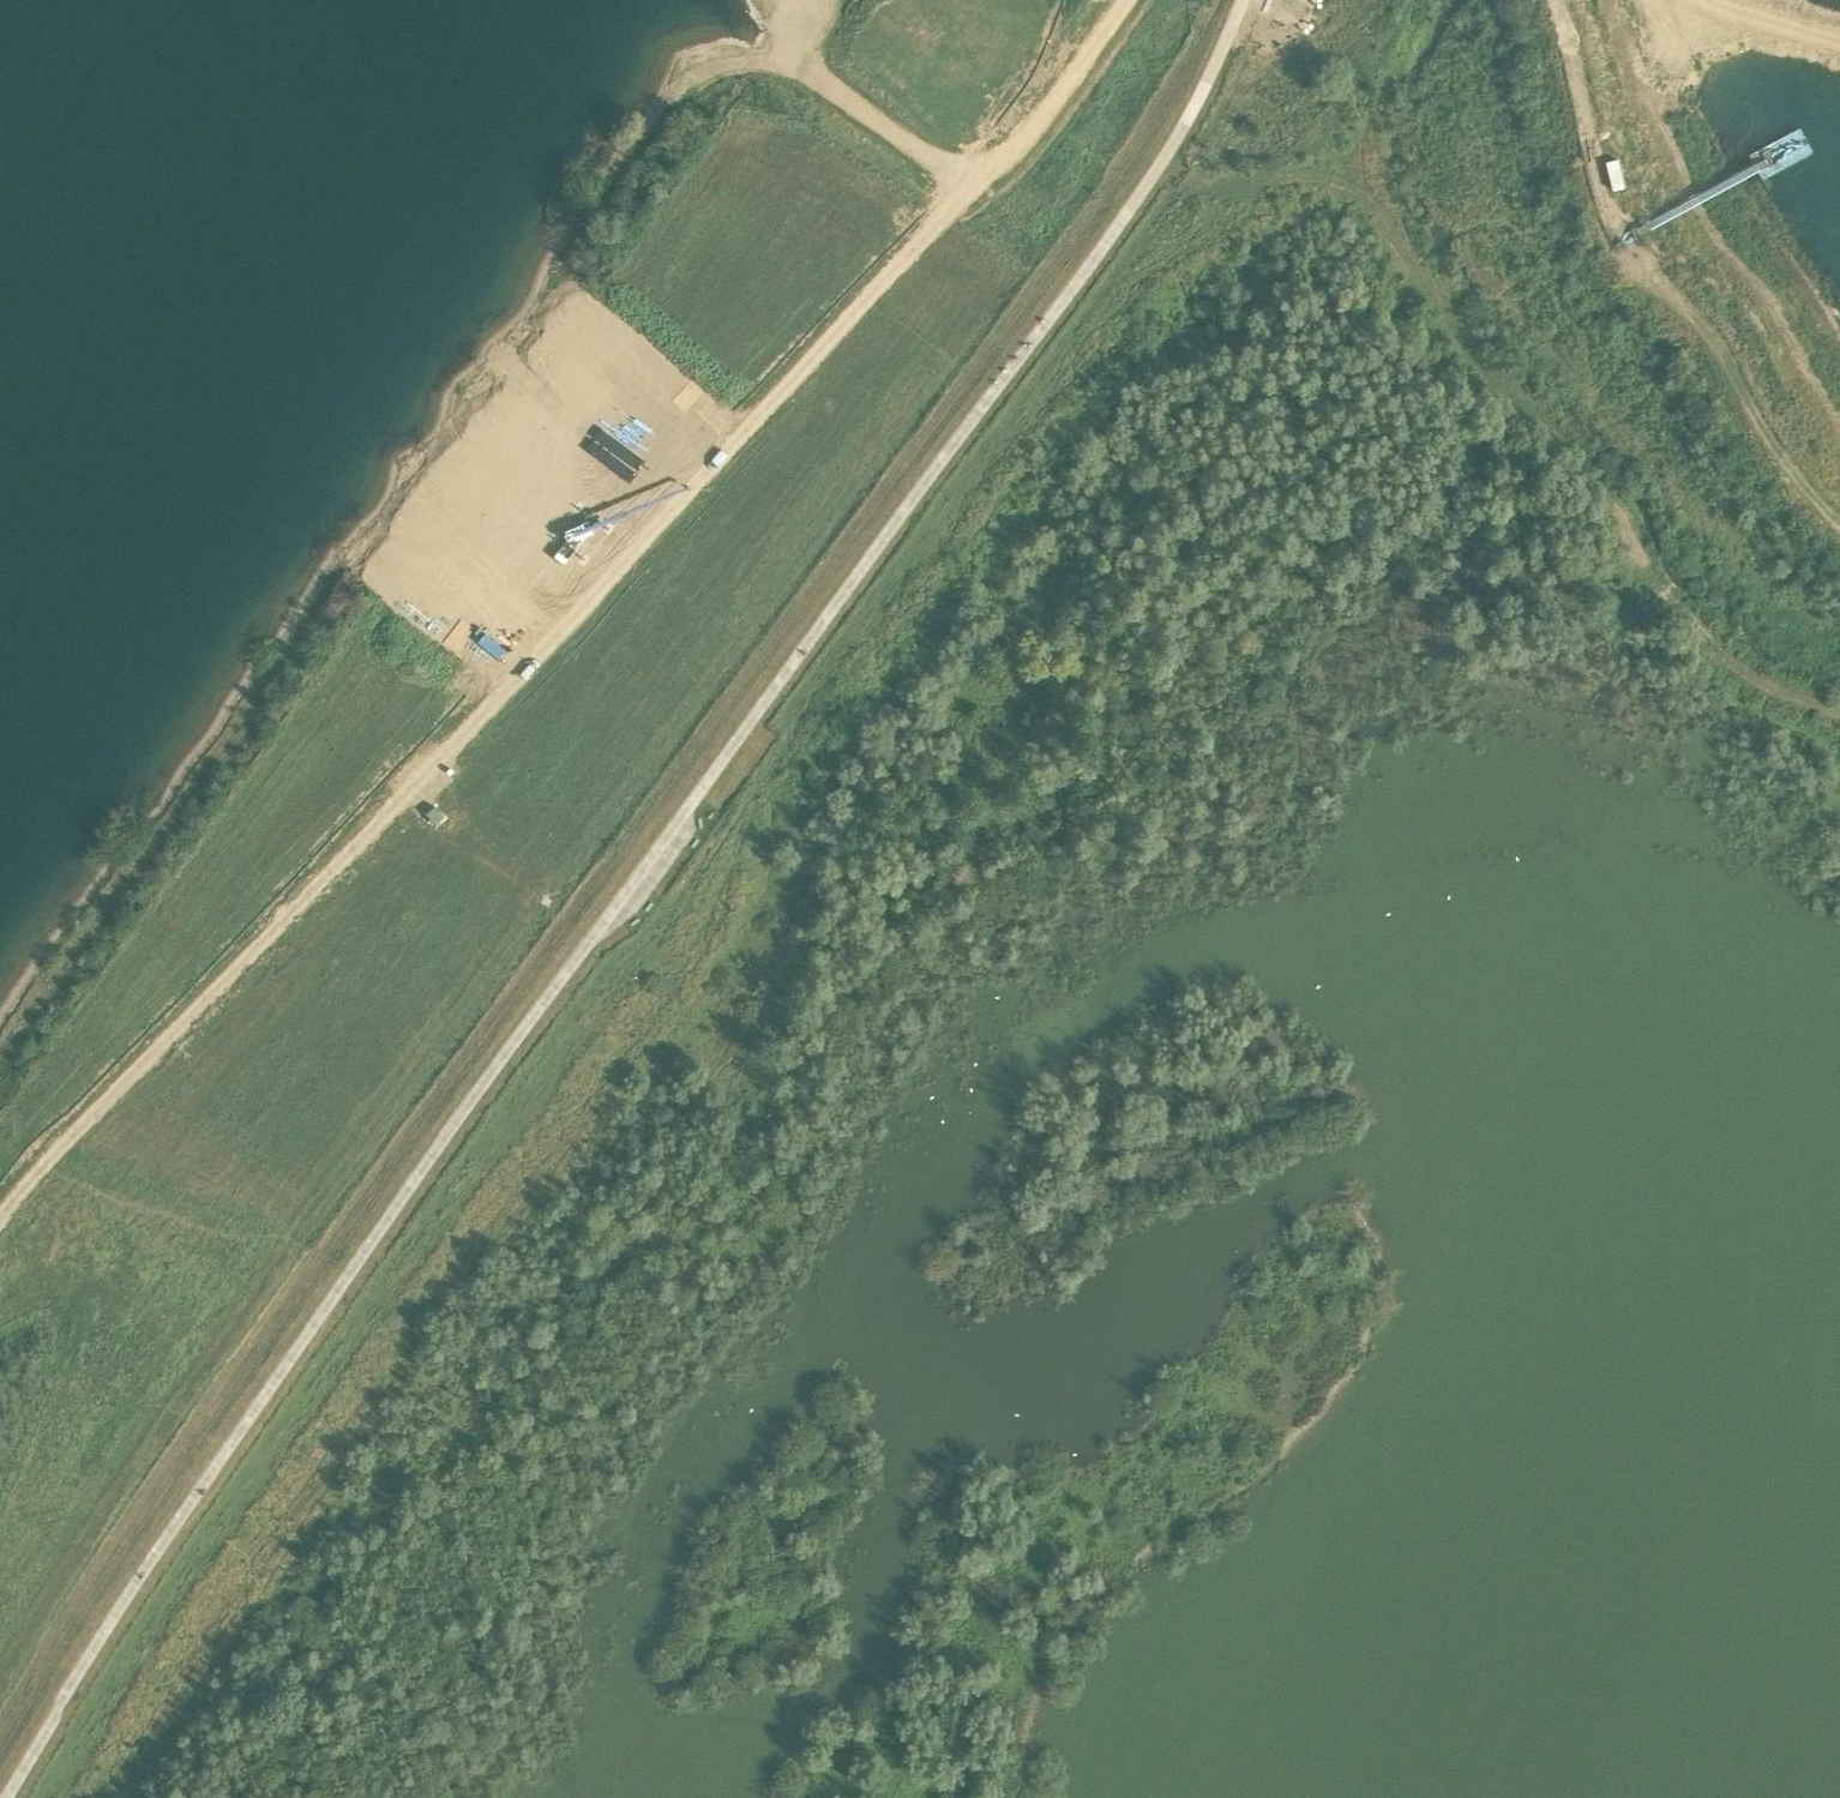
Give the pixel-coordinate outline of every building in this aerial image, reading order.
[(1619,190),(1635,186),(1628,156),(1611,161),(1619,190)]
